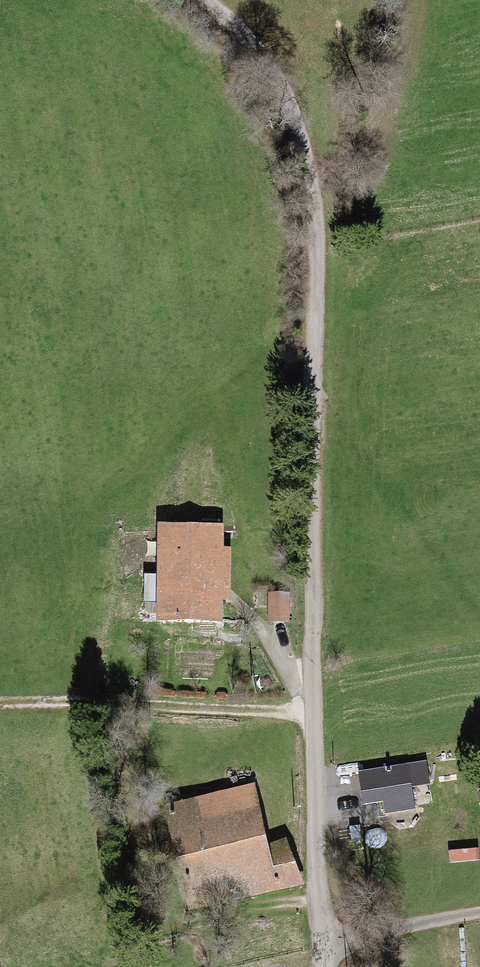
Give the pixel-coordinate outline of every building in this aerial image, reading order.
[(221,522),(155,523),(155,618),(221,617),(221,522)] [(283,598),(268,598),(268,627),(283,627),(283,598)] [(426,760),(359,771),(365,805),(382,802),(384,814),(415,809),(411,786),(430,783),(426,760)] [(254,791),(167,810),(190,907),(300,884),(289,839),(268,844),(254,791)]
